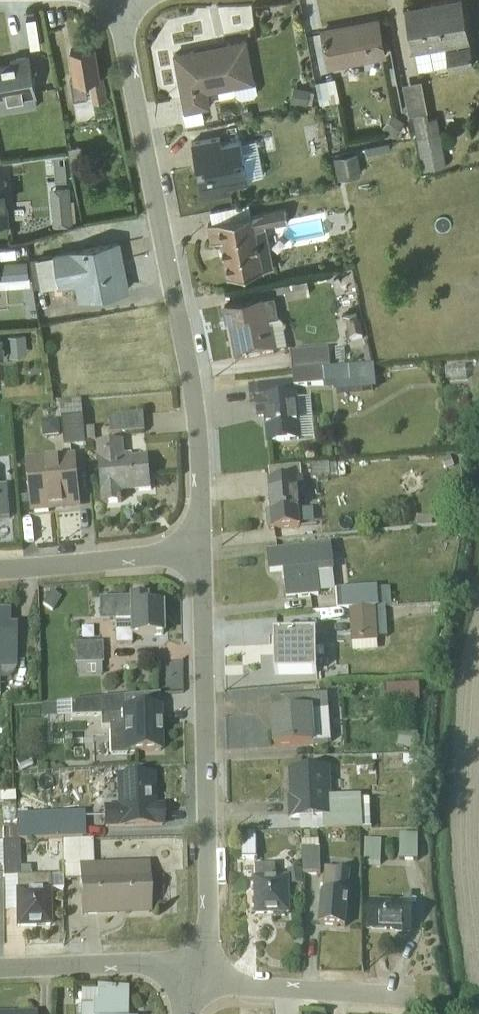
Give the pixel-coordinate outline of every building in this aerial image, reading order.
[(406,12),(413,51),(415,50),(419,69),(447,64),(449,70),(475,65),(462,0),(449,0),(430,3),(431,7),(406,12)] [(377,20),(323,30),(330,67),(384,57),(377,20)] [(245,39),(175,53),(186,110),(211,105),(208,91),(234,86),(236,95),(243,98),(254,95),(258,91),(255,80),(253,80),(245,39)] [(94,45),(71,49),(75,77),(70,78),(73,99),(92,96),(92,100),(106,98),(103,74),(98,75),(94,45)] [(0,66),(0,99),(5,98),(6,102),(36,97),(29,56),(12,59),(13,64),(0,66)] [(336,77),(316,81),(321,103),(340,99),(336,77)] [(313,91),(295,87),(292,100),(310,104),(313,91)] [(427,110),(412,113),(423,170),(445,165),(436,117),(429,118),(427,110)] [(405,120),(392,112),(382,128),(395,136),(405,120)] [(323,126),(309,128),(313,151),(327,149),(323,126)] [(220,135),(192,141),(203,195),(231,190),(230,185),(250,181),(249,177),(264,174),(257,139),(242,142),(241,139),(221,142),(220,135)] [(407,151),(398,153),(402,169),(411,167),(407,151)] [(358,152),(334,158),(340,180),(363,175),(358,152)] [(50,184),(56,224),(76,221),(68,160),(55,161),(58,183),(50,184)] [(5,175),(0,176),(0,223),(9,222),(5,175)] [(228,275),(273,266),(265,225),(275,223),(276,225),(288,223),(285,208),(208,223),(212,242),(221,240),(228,275)] [(78,299),(123,291),(117,260),(121,259),(118,243),(31,260),(36,289),(60,284),(61,287),(75,285),(78,299)] [(28,277),(26,260),(0,263),(0,280),(28,277)] [(307,278),(275,283),(276,292),(285,290),(286,298),(309,294),(307,278)] [(286,354),(274,295),(224,306),(236,364),(286,354)] [(355,312),(343,315),(349,343),(361,340),(355,312)] [(26,356),(25,335),(8,336),(10,357),(26,356)] [(328,352),(291,355),(293,371),(329,369),(328,352)] [(324,372),(292,375),(293,389),(325,386),(324,372)] [(268,446),(300,442),(296,400),(256,404),(258,420),(265,420),(268,446)] [(64,450),(85,448),(83,431),(80,402),(58,405),(64,450)] [(142,417),(109,420),(110,438),(144,435),(142,417)] [(59,439),(58,423),(40,424),(41,441),(59,439)] [(93,430),(83,431),(85,448),(94,447),(93,430)] [(122,444),(97,446),(103,506),(121,505),(119,492),(130,491),(131,494),(149,492),(147,462),(130,464),(129,458),(124,458),(122,444)] [(47,510),(78,507),(73,458),(25,462),(30,512),(33,511),(34,514),(48,513),(47,510)] [(329,468),(309,470),(310,482),(329,481),(329,468)] [(304,482),(268,484),(270,515),(266,515),(267,532),(301,530),(299,502),(305,502),(304,482)] [(10,521),(7,489),(0,490),(0,522),(10,521)] [(331,550),(267,557),(269,575),(283,573),(286,600),(336,595),(331,550)] [(337,593),(338,612),(350,611),(376,610),(394,609),(393,591),(337,593)] [(60,602),(50,596),(42,609),(51,615),(60,602)] [(145,602),(98,603),(99,625),(113,624),(113,648),(131,648),(130,639),(161,638),(160,609),(145,610),(145,602)] [(376,610),(350,611),(351,645),(377,644),(377,640),(385,640),(384,613),(376,614),(376,610)] [(314,628),(265,631),(266,654),(284,653),(285,677),(317,674),(317,664),(336,662),(335,644),(315,645),(314,628)] [(101,647),(73,648),(74,680),(102,679),(101,647)] [(422,701),(421,683),(387,685),(388,703),(422,701)] [(326,699),(269,703),(272,750),(329,746),(328,731),(314,732),(313,716),(327,715),(326,699)] [(158,755),(157,713),(122,714),(122,702),(70,708),(71,722),(101,721),(101,732),(122,731),(122,756),(158,755)] [(328,773),(289,775),(292,822),(323,821),(323,835),(344,834),(361,832),(370,832),(369,811),(361,812),(360,799),(330,801),(328,773)] [(103,813),(103,831),(163,830),(162,811),(152,811),(151,781),(116,782),(117,812),(103,813)] [(61,844),(79,843),(78,823),(47,824),(48,845),(61,844)] [(361,859),(361,832),(344,834),(345,844),(349,843),(350,859),(361,859)] [(17,834),(1,834),(2,883),(15,883),(16,931),(48,930),(47,895),(61,895),(61,881),(18,883),(17,834)] [(418,838),(400,837),(399,863),(422,864),(423,847),(417,847),(418,838)] [(256,864),(256,839),(242,839),(242,864),(256,864)] [(63,883),(81,882),(82,919),(149,916),(147,868),(93,870),(91,842),(79,843),(61,844),(63,883)] [(381,843),(365,843),(364,867),(380,868),(381,843)] [(320,878),(318,844),(302,845),(304,879),(320,878)] [(344,931),(350,866),(326,864),(320,928),(344,931)] [(274,871),(255,871),(255,919),(287,919),(287,890),(302,890),(302,876),(288,876),(288,882),(274,882),(274,871)] [(371,906),(370,933),(410,935),(411,899),(402,899),(402,907),(371,906)] [(98,995),(98,1007),(80,1007),(80,1013),(124,1013),(125,995),(98,995)]
